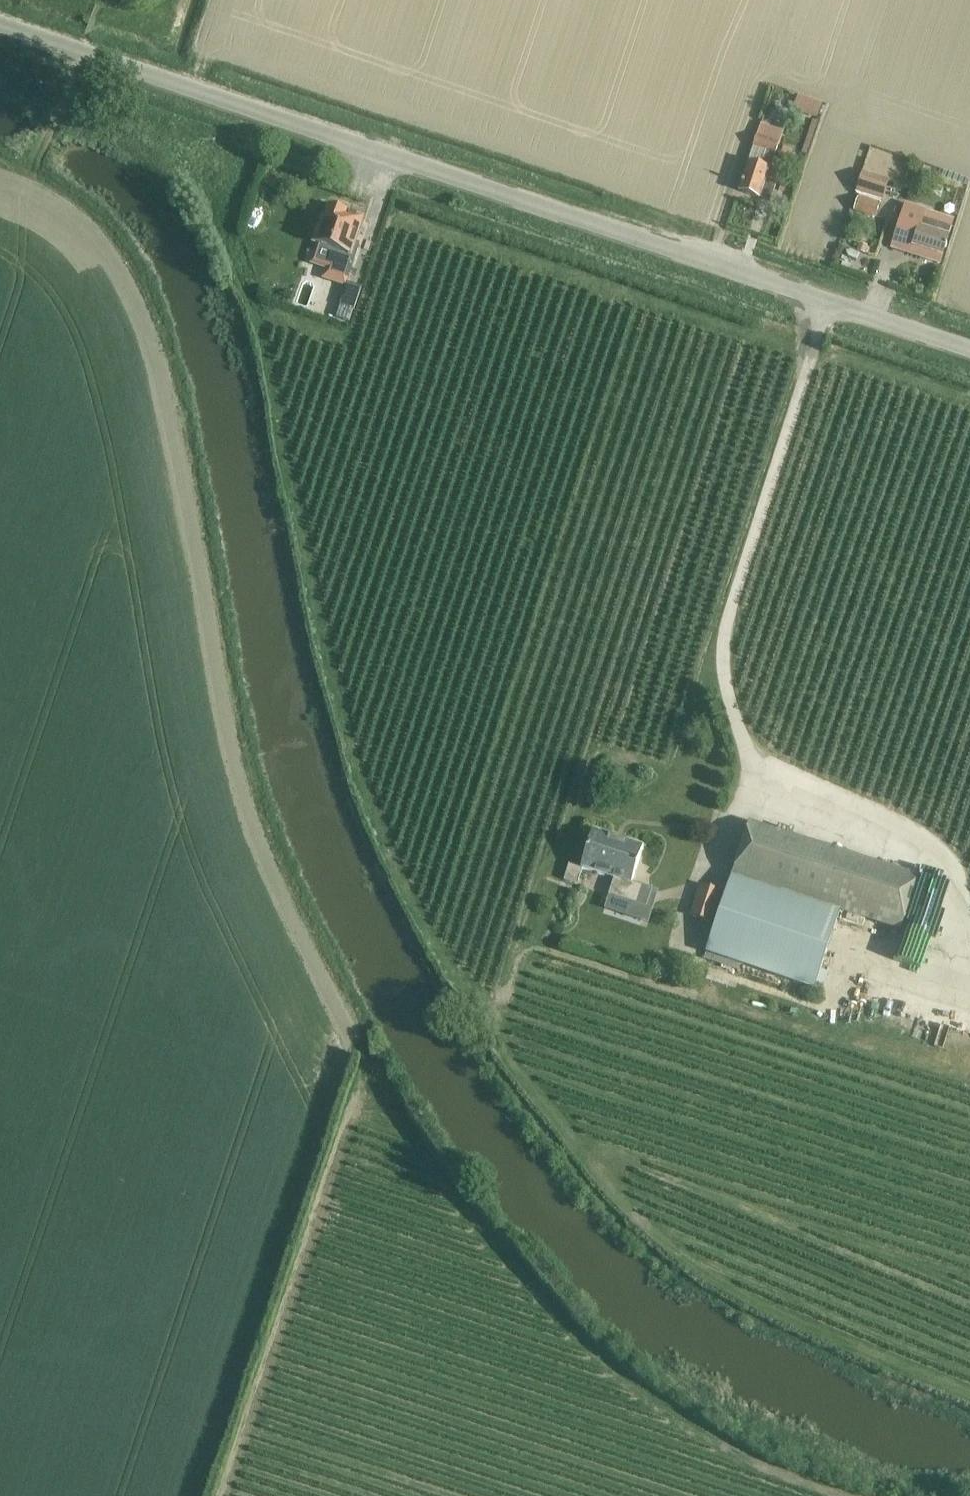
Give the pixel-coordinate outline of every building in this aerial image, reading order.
[(799,96),(794,108),(819,116),(823,104),(799,96)] [(766,182),(782,133),(761,127),(740,192),(770,202),(776,185),(766,182)] [(916,168),(912,178),(926,183),(929,173),(916,168)] [(862,173),(856,192),(884,201),(890,182),(862,173)] [(934,186),(931,196),(940,199),(944,189),(934,186)] [(875,218),(879,207),(859,200),(855,212),(875,218)] [(905,207),(891,249),(912,256),(913,250),(922,253),(920,259),(940,265),(952,229),(923,220),(925,213),(905,207)] [(318,241),(311,262),(326,267),(322,278),(333,281),(345,285),(348,277),(359,245),(353,243),(361,219),(347,214),(345,211),(342,209),(338,208),(332,209),(329,208),(323,226),(319,228),(316,236),(318,241)] [(859,246),(856,254),(864,256),(866,249),(859,246)] [(336,317),(335,319),(348,324),(353,310),(354,310),(361,287),(348,282),(340,305),(336,317)] [(708,952),(816,987),(841,909),(900,928),(917,876),(750,822),(708,952)] [(594,830),(582,869),(614,879),(610,895),(637,903),(642,886),(631,883),(643,846),(594,830)] [(577,884),(582,869),(570,865),(566,880),(577,884)] [(712,921),(722,892),(701,885),(691,914),(712,921)]
